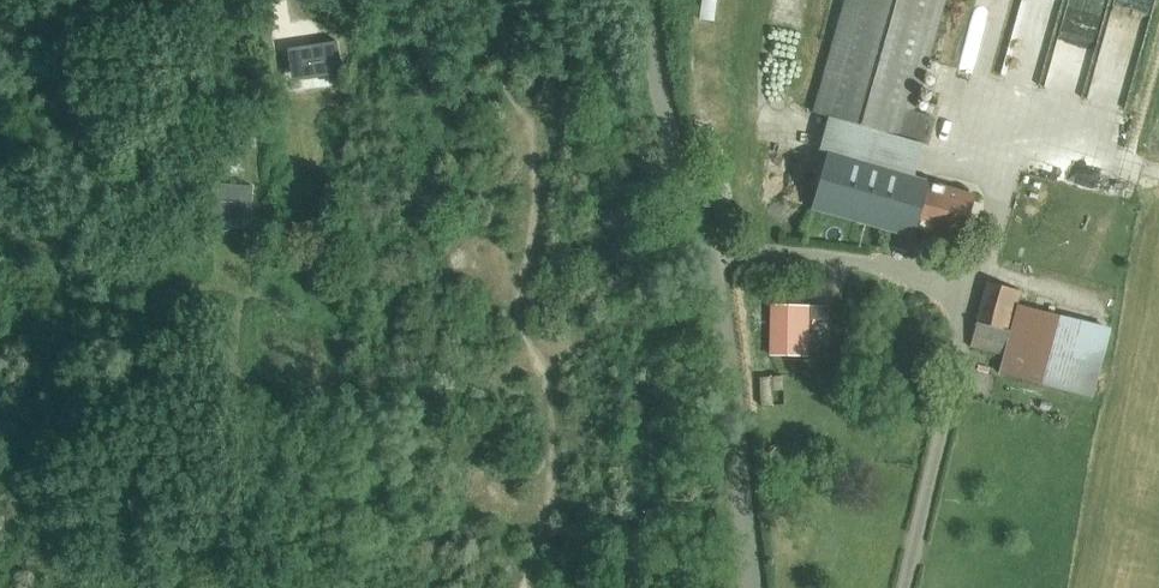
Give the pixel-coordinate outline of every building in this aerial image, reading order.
[(719,0),(704,0),(702,18),(718,19),(719,0)] [(923,145),(924,145),(932,118),(913,112),(945,0),(845,0),(813,114),(827,118),(818,152),(827,154),(811,210),(896,234),(892,248),(909,253),(915,230),(961,243),(975,196),(914,179),(923,145)] [(1016,0),(981,0),(980,9),(1015,11),(1016,0)] [(1005,80),(1043,87),(1058,11),(1020,4),(1005,80)] [(271,15),(262,17),(263,27),(273,25),(271,15)] [(684,15),(683,27),(694,28),(694,15),(684,15)] [(337,43),(287,50),(290,67),(301,65),(304,81),(342,75),(337,43)] [(244,138),(243,148),(253,148),(254,139),(244,138)] [(202,183),(201,200),(213,201),(212,217),(250,220),(253,187),(202,183)] [(1111,330),(1016,307),(1020,292),(987,283),(969,348),(1003,357),(999,376),(1093,400),(1111,330)] [(771,306),(770,356),(808,357),(809,307),(771,306)] [(782,376),(760,378),(762,407),(785,405),(782,376)]
